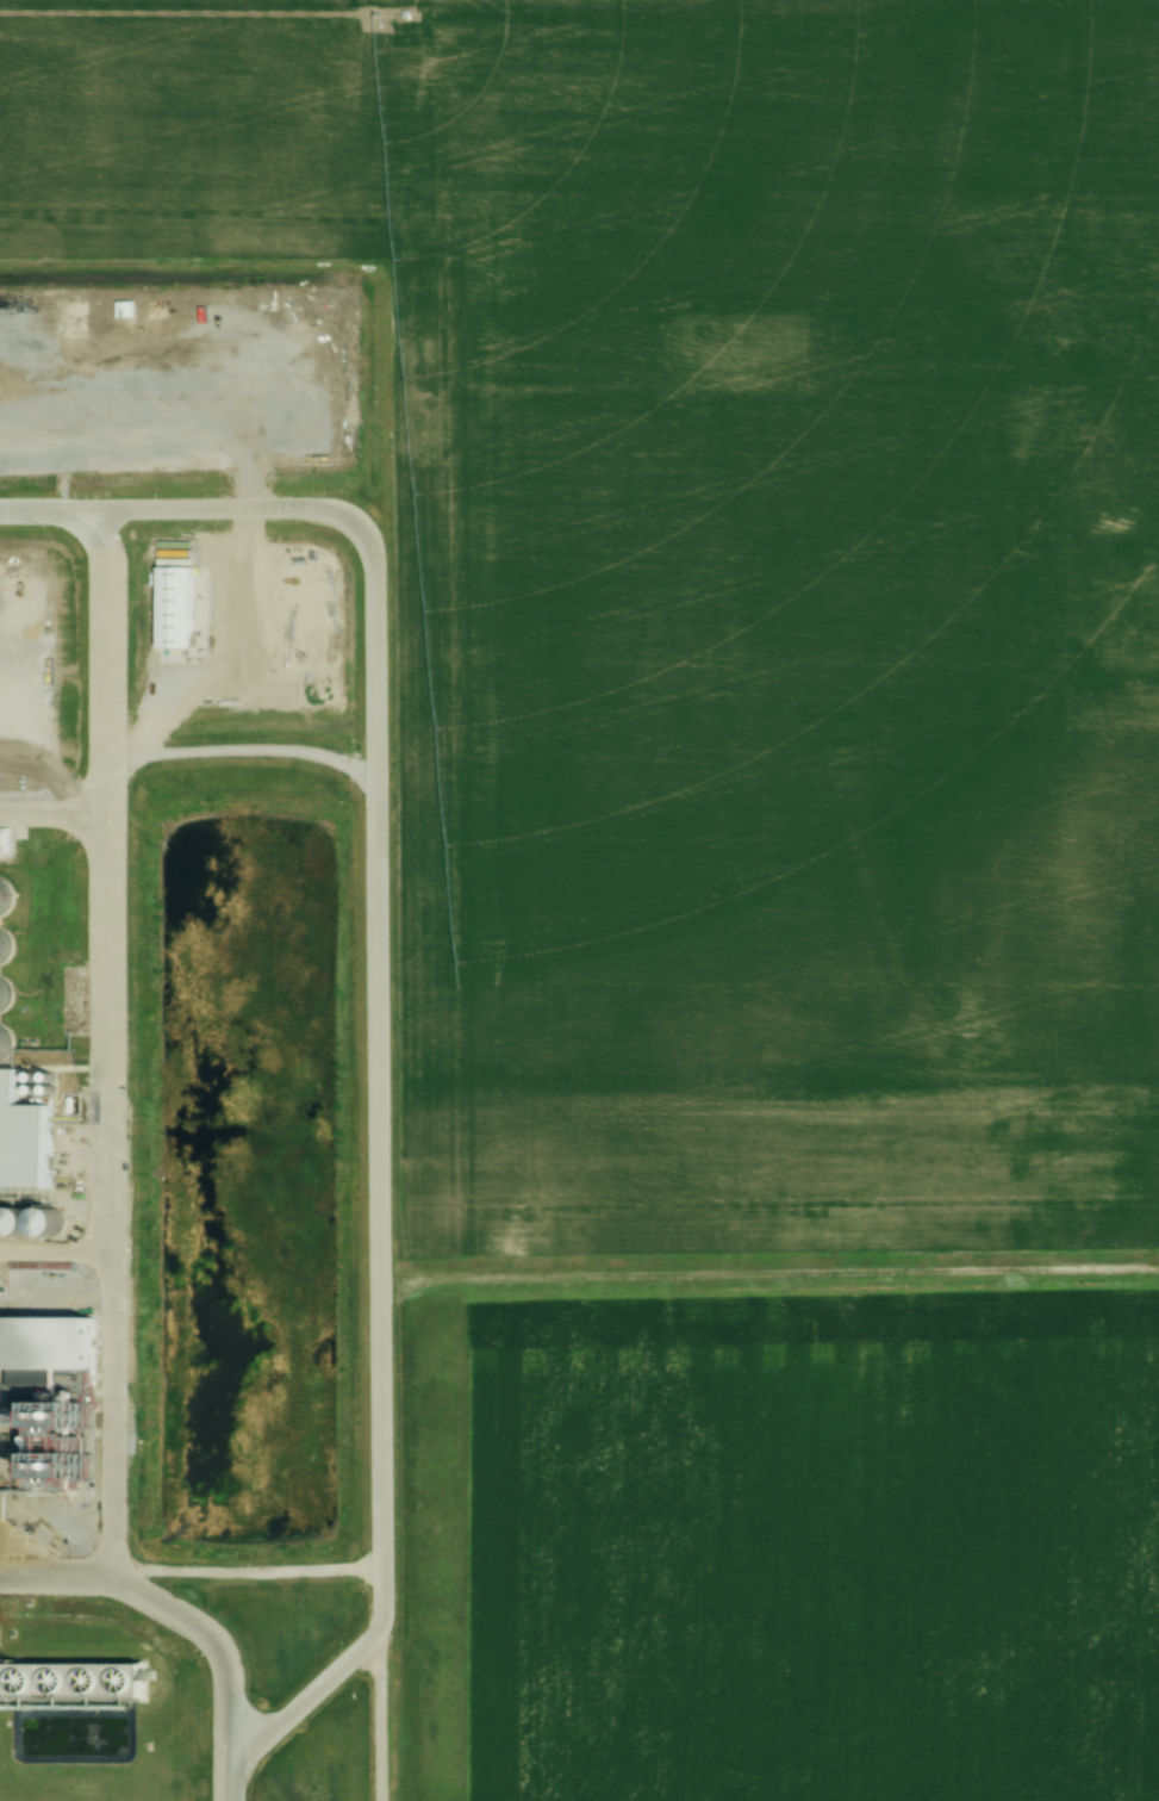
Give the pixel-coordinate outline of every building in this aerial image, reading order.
[(11,891),(13,881),(0,879),(0,880),(0,890),(11,891)] [(58,1106),(24,1106),(23,1069),(0,1070),(0,1190),(59,1189),(58,1106)] [(96,1707),(95,1685),(109,1685),(108,1664),(0,1666),(0,1709),(96,1707)]
